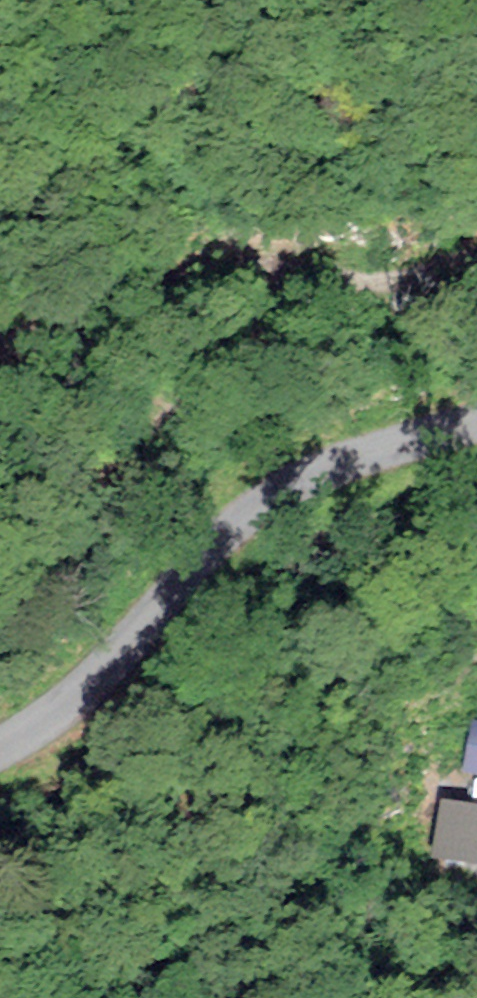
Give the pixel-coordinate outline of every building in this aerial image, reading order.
[(470,720),(464,765),(476,767),(476,721),(470,720)] [(439,806),(431,858),(476,865),(476,812),(439,806)]
